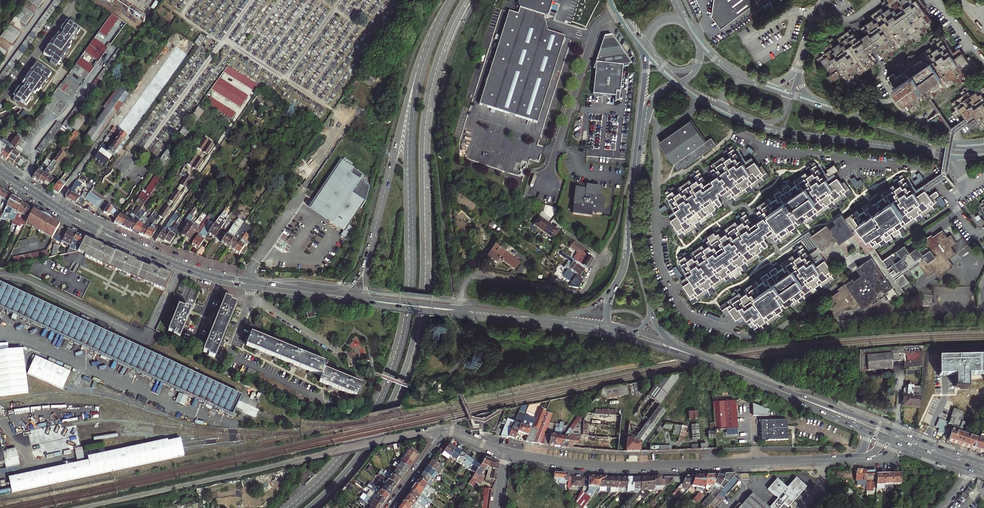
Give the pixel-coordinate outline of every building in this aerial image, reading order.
[(49,8),(47,11),(45,14),(43,17),(41,20),(39,22),(38,23),(36,26),(34,29),(32,32),(30,35),(28,38),(25,41),(23,44),(21,47),(19,50),(17,52),(17,53),(15,55),(13,58),(11,61),(9,64),(7,67),(4,70),(2,73),(0,76),(0,88),(6,80),(8,77),(10,74),(12,71),(15,68),(17,65),(19,62),(21,59),(23,57),(25,54),(27,51),(29,48),(31,45),(34,42),(36,39),(38,36),(40,33),(42,30),(44,27),(46,24),(48,21),(50,18),(53,15),(55,12),(57,9),(59,6),(61,3),(63,0),(64,0),(55,0),(53,2),(51,5),(49,8)] [(515,4),(517,6),(518,6),(516,13),(512,12),(512,13),(508,10),(481,102),(487,106),(494,108),(499,109),(538,121),(564,34),(546,29),(543,17),(544,14),(546,13),(550,0),(517,0),(515,4)] [(711,15),(719,26),(756,0),(713,0),(711,15)] [(891,57),(894,55),(892,52),(909,40),(911,43),(913,41),(911,38),(914,36),(916,39),(922,35),(920,32),(923,30),(925,33),(927,31),(925,28),(934,22),(924,9),(918,0),(888,0),(890,2),(887,3),(885,0),(882,2),(884,5),(867,17),(870,21),(861,27),(866,33),(861,37),(858,39),(853,32),(851,29),(834,40),(832,37),(829,39),(831,42),(829,44),(826,41),(823,43),(825,46),(815,54),(822,65),(825,63),(827,66),(836,61),(843,71),(848,77),(852,84),(855,82),(853,79),(856,77),(858,80),(861,78),(859,75),(875,64),(873,60),(868,53),(871,51),(874,49),(876,47),(886,61),(888,59),(886,56),(889,54),(891,57)] [(922,0),(918,0),(924,9),(927,7),(922,0)] [(34,13),(35,12),(32,10),(29,8),(27,6),(24,5),(20,10),(18,13),(16,15),(19,17),(21,19),(24,21),(27,23),(31,18),(34,13)] [(120,16),(113,11),(100,30),(107,34),(120,16)] [(4,33),(11,38),(14,40),(18,35),(22,29),(11,22),(4,33)] [(72,25),(68,22),(64,27),(63,26),(61,29),(62,30),(61,31),(62,31),(60,34),(59,34),(54,41),(53,40),(50,44),(51,45),(50,47),(49,46),(47,49),(48,50),(44,55),(53,61),(51,64),(56,68),(59,65),(59,66),(62,62),(63,63),(66,58),(65,57),(66,56),(67,56),(70,52),(69,51),(72,48),(70,46),(73,43),(71,42),(73,39),(75,41),(75,40),(76,41),(78,38),(77,37),(81,31),(79,30),(80,28),(73,23),(72,25)] [(861,37),(856,30),(855,30),(853,32),(858,39),(861,37)] [(618,100),(621,100),(623,66),(629,66),(629,63),(632,63),(613,35),(604,36),(594,68),(597,68),(595,94),(618,95),(618,100)] [(96,36),(86,49),(100,58),(109,45),(96,36)] [(959,83),(962,81),(960,78),(963,76),(965,79),(968,77),(966,74),(977,66),(969,56),(966,58),(958,64),(951,53),(945,44),(939,36),(936,38),(938,41),(936,43),(934,40),(930,42),(933,45),(916,57),(914,54),(911,56),(913,59),(911,61),(908,58),(905,60),(908,63),(905,65),(903,62),(900,64),(902,67),(899,69),(897,66),(894,68),(896,71),(888,77),(912,111),(921,105),(919,101),(928,95),(929,94),(932,98),(957,80),(959,83)] [(4,54),(8,48),(0,42),(0,55),(2,57),(4,54)] [(947,42),(945,44),(951,53),(954,51),(947,42)] [(114,68),(126,51),(120,47),(86,94),(92,98),(110,73),(114,68)] [(966,58),(964,54),(959,47),(954,51),(951,53),(958,64),(966,58)] [(876,58),(871,51),(868,53),(873,60),(875,59),(876,58)] [(88,74),(92,68),(79,59),(75,65),(88,74)] [(840,73),(843,71),(836,61),(827,66),(831,71),(832,73),(828,76),(832,82),(840,76),(838,75),(840,73)] [(52,75),(38,64),(33,70),(32,69),(30,72),(31,73),(30,75),(29,74),(26,78),(27,79),(22,86),(23,86),(21,89),(20,89),(19,90),(18,89),(15,93),(16,94),(14,98),(16,99),(14,103),(19,106),(21,103),(27,107),(31,102),(33,103),(35,100),(33,99),(34,98),(32,97),(34,94),(36,95),(38,92),(39,93),(42,89),(43,90),(47,86),(45,85),(46,84),(48,84),(50,81),(48,81),(52,75)] [(229,64),(225,69),(254,88),(258,83),(229,64)] [(152,73),(148,70),(143,77),(147,80),(152,73)] [(82,82),(69,73),(64,80),(78,89),(82,82)] [(376,82),(379,78),(372,73),(369,77),(376,82)] [(250,95),(221,75),(212,86),(242,106),(250,95)] [(73,95),(78,89),(64,80),(60,86),(73,95)] [(971,89),(969,86),(966,88),(968,91),(966,93),(964,90),(961,92),(963,95),(952,103),(956,109),(952,112),(955,116),(962,111),(964,115),(973,109),(976,113),(977,116),(983,125),(983,80),(971,89)] [(111,122),(134,90),(125,84),(87,136),(91,139),(96,143),(97,141),(101,136),(104,131),(108,126),(111,122)] [(61,112),(68,103),(56,94),(47,105),(60,114),(61,112)] [(208,100),(234,118),(238,112),(211,94),(208,100)] [(83,110),(87,105),(90,101),(83,96),(64,122),(65,123),(71,127),(73,125),(83,110)] [(360,105),(363,102),(354,96),(352,99),(360,105)] [(146,112),(151,105),(147,102),(146,104),(140,99),(136,105),(146,112)] [(61,114),(69,103),(68,103),(61,112),(60,114),(61,114)] [(123,127),(119,124),(117,126),(130,135),(145,114),(137,109),(123,127)] [(969,121),(975,118),(977,116),(976,113),(973,109),(964,115),(966,117),(967,119),(969,121)] [(73,125),(77,128),(79,130),(90,115),(83,110),(73,125)] [(48,115),(43,111),(35,123),(40,126),(48,115)] [(977,116),(975,118),(982,128),(983,127),(983,125),(977,116)] [(59,118),(49,133),(55,137),(65,123),(64,122),(59,118)] [(680,170),(713,147),(717,145),(713,139),(708,143),(690,118),(659,140),(680,170)] [(21,143),(26,146),(40,126),(35,123),(21,143)] [(131,136),(130,135),(117,126),(116,128),(118,129),(118,130),(119,130),(121,131),(119,135),(127,141),(131,136)] [(77,128),(54,160),(40,180),(46,183),(50,186),(56,178),(52,175),(49,173),(58,161),(61,163),(69,151),(68,150),(67,151),(65,150),(69,145),(71,147),(82,132),(79,130),(77,128)] [(16,148),(25,135),(21,131),(18,136),(17,135),(15,138),(16,139),(13,142),(6,137),(5,138),(3,141),(0,139),(0,153),(1,153),(8,159),(9,157),(16,148)] [(49,133),(38,147),(44,152),(55,137),(49,133)] [(127,141),(119,135),(118,136),(116,139),(124,146),(125,144),(127,141)] [(204,149),(211,138),(207,136),(200,146),(204,149)] [(87,145),(92,148),(96,143),(91,139),(87,145)] [(124,146),(116,139),(115,141),(112,144),(120,151),(123,147),(124,146)] [(206,150),(210,153),(217,142),(213,139),(206,150)] [(117,155),(120,151),(112,144),(110,147),(108,146),(108,145),(106,143),(103,141),(101,144),(103,145),(108,149),(114,153),(117,155)] [(103,145),(99,150),(104,154),(108,149),(103,145)] [(185,157),(170,146),(159,162),(166,167),(172,158),(180,164),(184,158),(185,157)] [(760,167),(757,164),(753,157),(747,161),(740,150),(737,152),(732,146),(729,148),(732,151),(729,153),(727,150),(724,152),(726,155),(709,167),(712,170),(709,172),(714,179),(708,183),(699,169),(696,172),(698,175),(696,176),(693,174),(690,176),(692,179),(676,190),(674,187),(671,189),(673,192),(671,194),(668,191),(665,193),(670,200),(667,202),(675,212),(669,216),(676,226),(673,228),(681,238),(692,231),(694,234),(697,232),(695,229),(697,227),(699,230),(702,228),(700,225),(717,213),(715,209),(723,203),(718,197),(724,193),(729,200),(731,198),(734,201),(750,190),(753,193),(755,191),(753,188),(756,186),(758,189),(761,187),(759,184),(770,176),(763,165),(760,167)] [(22,152),(16,148),(9,157),(12,159),(16,162),(17,160),(19,162),(22,164),(26,160),(20,155),(22,152)] [(99,150),(95,156),(106,164),(114,153),(108,149),(104,154),(99,150)] [(193,164),(200,155),(195,152),(189,161),(193,164)] [(202,156),(195,166),(199,169),(202,164),(206,159),(202,156)] [(37,174),(35,176),(38,179),(40,180),(54,160),(49,157),(37,174)] [(362,175),(340,160),(313,199),(308,207),(344,232),(341,236),(346,239),(349,241),(356,230),(349,225),(365,201),(368,192),(369,186),(363,182),(359,179),(362,175)] [(49,173),(52,175),(61,163),(58,161),(49,173)] [(681,256),(678,258),(682,265),(680,267),(687,277),(681,281),(688,291),(686,293),(693,304),(704,296),(706,299),(709,297),(707,294),(710,292),(712,295),(715,293),(713,290),(729,278),(731,281),(734,279),(732,276),(735,274),(737,277),(743,274),(741,270),(743,269),(745,272),(748,270),(746,267),(763,255),(761,251),(769,245),(764,238),(769,235),(774,242),(777,240),(779,243),(796,231),(794,228),(805,220),(808,224),(833,206),(835,209),(837,207),(835,204),(838,202),(840,205),(843,203),(841,200),(852,193),(845,182),(842,183),(835,173),(839,170),(835,165),(827,170),(829,172),(827,173),(822,167),(820,169),(815,162),(812,164),(814,167),(812,169),(810,166),(806,168),(808,171),(792,183),(790,180),(787,182),(789,185),(786,187),(784,184),(781,186),(783,189),(781,191),(778,188),(776,190),(778,193),(775,195),(773,192),(770,194),(772,197),(755,209),(757,212),(754,213),(760,221),(754,224),(745,211),(742,213),(744,216),(742,218),(740,215),(736,217),(738,220),(725,230),(727,234),(725,235),(720,229),(717,231),(719,234),(716,236),(714,232),(709,236),(711,240),(708,242),(706,238),(703,240),(705,244),(689,255),(686,252),(683,254),(686,257),(683,259),(681,256)] [(157,185),(164,175),(160,172),(154,182),(157,185)] [(187,174),(182,182),(186,185),(193,175),(189,172),(187,174)] [(194,176),(193,175),(186,185),(187,186),(194,176)] [(868,203),(851,215),(861,229),(876,250),(884,244),(886,247),(889,245),(887,242),(889,240),(891,243),(894,241),(892,238),(895,236),(897,239),(900,237),(898,234),(901,232),(903,235),(906,233),(904,230),(920,219),(922,222),(925,219),(923,217),(926,215),(928,218),(931,216),(929,212),(940,205),(935,198),(940,195),(937,191),(930,196),(924,188),(923,186),(917,190),(910,180),(908,181),(907,181),(903,175),(900,177),(902,180),(899,182),(897,179),(894,181),(896,184),(879,196),(882,199),(871,207),(868,203)] [(63,177),(54,189),(58,191),(60,192),(68,181),(63,177)] [(863,183),(861,179),(857,181),(855,177),(851,179),(856,187),(863,183)] [(85,182),(79,178),(68,194),(68,197),(76,202),(78,202),(82,205),(87,198),(87,197),(91,192),(87,189),(85,192),(78,187),(80,184),(82,185),(85,182)] [(147,188),(146,189),(152,192),(157,185),(154,182),(149,189),(147,188)] [(576,186),(574,211),(593,212),(593,209),(603,210),(604,194),(601,193),(602,184),(585,182),(585,187),(576,186)] [(183,190),(178,187),(171,198),(175,201),(183,190)] [(91,192),(87,197),(94,202),(99,206),(104,198),(92,190),(91,192)] [(184,191),(183,190),(175,201),(176,202),(180,196),(184,191)] [(141,203),(144,205),(146,202),(151,194),(148,191),(143,198),(141,196),(138,201),(141,203)] [(190,191),(188,195),(181,205),(183,207),(186,203),(188,204),(190,200),(188,199),(191,196),(190,195),(192,193),(190,191)] [(5,207),(9,200),(6,198),(0,194),(0,204),(5,207)] [(14,204),(13,203),(9,200),(5,207),(0,218),(0,222),(1,223),(3,217),(6,219),(14,204)] [(144,205),(128,227),(132,229),(134,229),(142,217),(139,215),(139,214),(141,213),(148,203),(146,202),(144,205)] [(122,211),(111,203),(106,210),(110,214),(111,212),(114,214),(118,217),(122,211)] [(134,212),(133,211),(133,212),(130,216),(129,216),(123,225),(126,226),(128,227),(144,205),(141,203),(134,212)] [(167,203),(163,210),(162,211),(160,213),(165,216),(171,206),(167,203)] [(12,222),(14,217),(20,208),(18,207),(14,204),(6,219),(4,224),(9,227),(12,222)] [(15,229),(25,211),(23,210),(20,208),(14,217),(18,219),(16,222),(17,223),(16,224),(12,222),(9,227),(15,230),(15,229)] [(183,237),(186,238),(195,224),(191,222),(196,215),(194,214),(196,211),(194,209),(185,222),(188,224),(181,235),(183,237)] [(241,213),(235,209),(232,214),(238,218),(241,213)] [(130,216),(133,212),(129,210),(127,213),(123,211),(116,221),(120,223),(123,225),(129,216),(130,216)] [(29,214),(25,211),(15,229),(18,230),(19,228),(21,226),(23,227),(24,226),(30,215),(29,214)] [(179,214),(176,212),(160,236),(163,238),(165,240),(167,238),(172,230),(169,228),(179,214)] [(144,215),(142,217),(134,229),(138,231),(141,232),(144,228),(143,227),(146,223),(151,217),(147,214),(146,213),(144,215)] [(197,235),(201,229),(202,230),(205,226),(212,216),(209,213),(199,227),(195,224),(186,238),(187,239),(190,241),(195,234),(197,235)] [(212,230),(210,233),(212,235),(216,237),(230,217),(224,213),(217,222),(212,230)] [(153,214),(151,217),(146,223),(143,227),(144,228),(141,232),(145,234),(146,234),(155,222),(157,219),(158,217),(153,214)] [(48,226),(39,220),(30,215),(24,226),(51,241),(56,230),(48,226)] [(844,235),(852,230),(845,219),(842,215),(834,221),(837,224),(830,229),(827,226),(812,236),(820,247),(842,232),(844,235)] [(538,218),(549,226),(550,223),(540,216),(538,218)] [(169,240),(172,241),(181,227),(179,225),(183,218),(181,217),(172,230),(167,238),(169,240)] [(545,231),(549,226),(538,218),(534,224),(545,231)] [(236,227),(234,226),(222,242),(226,244),(229,247),(241,229),(245,222),(241,220),(236,227)] [(155,222),(146,234),(148,235),(152,237),(160,225),(155,222)] [(549,226),(558,232),(560,230),(550,223),(549,226)] [(24,226),(23,227),(23,228),(49,243),(50,242),(51,241),(24,226)] [(202,230),(194,243),(196,244),(200,247),(210,233),(212,230),(205,226),(202,230)] [(558,232),(549,226),(545,231),(554,238),(558,232)] [(241,229),(229,247),(232,249),(235,251),(241,242),(237,240),(243,231),(241,229)] [(60,233),(56,230),(51,241),(50,242),(58,247),(60,243),(56,241),(60,233)] [(842,232),(820,247),(823,251),(837,241),(840,244),(855,234),(852,230),(844,235),(842,232)] [(891,300),(898,295),(899,297),(905,292),(901,287),(909,282),(904,274),(919,264),(928,277),(935,272),(934,270),(949,259),(956,254),(951,247),(957,243),(951,235),(948,238),(943,230),(933,237),(932,235),(927,239),(924,240),(925,242),(911,252),(905,245),(883,261),(882,260),(862,275),(860,277),(860,276),(835,294),(832,296),(838,303),(836,305),(841,312),(850,306),(853,309),(861,304),(863,308),(871,303),(885,293),(887,295),(891,300)] [(62,251),(66,253),(73,240),(67,237),(64,235),(60,243),(58,247),(63,249),(62,251)] [(245,235),(241,242),(235,251),(238,253),(240,254),(242,252),(245,254),(250,248),(246,245),(249,242),(246,240),(248,237),(245,235)] [(576,239),(573,242),(595,258),(596,257),(587,250),(588,249),(586,248),(587,247),(576,239)] [(75,257),(81,244),(75,241),(73,240),(66,253),(63,259),(75,257)] [(582,263),(588,267),(595,258),(573,242),(571,245),(579,250),(575,257),(582,263)] [(517,267),(522,260),(498,243),(490,254),(499,260),(502,256),(517,267)] [(137,286),(160,298),(161,296),(168,282),(158,278),(145,273),(132,267),(128,266),(114,260),(109,258),(94,250),(86,246),(81,244),(75,257),(93,266),(92,268),(137,286)] [(792,303),(795,306),(799,304),(820,289),(822,292),(825,290),(823,287),(826,285),(828,288),(831,286),(829,283),(837,277),(831,269),(820,253),(817,249),(809,255),(802,245),(799,247),(801,250),(798,252),(796,249),(793,251),(796,254),(779,266),(777,263),(774,265),(776,268),(774,269),(772,266),(768,268),(770,272),(768,273),(766,271),(763,272),(765,276),(762,277),(760,274),(757,276),(759,279),(743,291),(741,288),(738,290),(740,293),(737,295),(735,292),(732,294),(734,297),(720,307),(728,317),(733,314),(740,323),(746,320),(753,330),(756,328),(758,332),(784,314),(781,310),(792,303)] [(584,267),(581,264),(582,263),(575,257),(559,246),(557,248),(561,251),(560,251),(569,258),(565,264),(566,265),(582,277),(584,274),(581,272),(584,267)] [(49,249),(47,263),(53,261),(55,253),(56,251),(49,249)] [(862,275),(882,260),(880,256),(875,250),(870,254),(872,257),(869,260),(857,268),(859,271),(862,275)] [(934,270),(935,272),(939,277),(954,267),(949,259),(934,270)] [(42,264),(35,277),(89,304),(99,285),(53,261),(49,267),(42,264)] [(553,267),(560,273),(563,269),(555,263),(553,267)] [(578,283),(582,277),(566,265),(564,269),(567,271),(565,273),(578,283)] [(835,294),(860,276),(859,275),(834,292),(835,294)] [(240,395),(0,282),(0,307),(86,347),(202,401),(225,412),(231,415),(240,395)] [(885,293),(871,303),(872,305),(887,295),(885,293)] [(212,354),(211,356),(218,359),(223,345),(226,346),(227,343),(224,342),(226,338),(226,336),(232,324),(234,318),(235,316),(238,308),(240,304),(234,302),(235,300),(228,297),(227,301),(218,321),(215,320),(213,322),(217,324),(205,352),(212,354)] [(187,307),(187,309),(181,307),(171,331),(176,333),(176,335),(182,338),(187,326),(190,327),(191,325),(188,323),(192,312),(193,310),(187,307)] [(306,309),(306,312),(306,316),(309,318),(314,317),(315,317),(314,309),(312,308),(306,309)] [(253,327),(259,330),(261,325),(255,322),(253,327)] [(326,363),(250,334),(245,345),(255,349),(253,352),(255,353),(256,354),(258,350),(274,357),(273,360),(275,361),(276,361),(277,358),(289,363),(288,366),(290,366),(291,367),(293,364),(309,370),(308,374),(309,374),(311,375),(312,371),(321,375),(319,381),(328,385),(327,388),(329,388),(330,389),(332,386),(345,391),(344,394),(345,395),(347,396),(348,392),(357,396),(362,384),(324,369),(325,366),(326,366),(327,364),(326,363)] [(923,368),(925,347),(898,348),(860,351),(860,372),(893,370),(892,362),(903,361),(903,369),(923,368)] [(0,352),(0,396),(28,392),(22,349),(0,352)] [(35,357),(28,374),(62,389),(70,372),(35,357)] [(938,359),(939,376),(954,376),(955,386),(959,389),(968,389),(967,375),(983,375),(983,357),(938,359)] [(893,370),(895,370),(903,369),(903,361),(892,362),(893,370)] [(69,380),(95,392),(99,383),(73,372),(69,380)] [(647,396),(655,402),(660,406),(682,375),(659,379),(647,396)] [(602,391),(600,394),(608,400),(628,395),(626,386),(602,391)] [(909,407),(919,408),(921,387),(907,386),(904,391),(902,405),(909,405),(909,407)] [(651,406),(656,410),(657,410),(659,408),(660,406),(655,402),(651,406)] [(735,402),(713,403),(714,423),(715,430),(715,431),(737,429),(735,402)] [(769,410),(753,404),(753,416),(769,416),(769,410)] [(518,432),(526,411),(528,406),(520,407),(505,437),(508,438),(508,437),(515,439),(518,432)] [(666,412),(659,408),(657,410),(656,410),(641,430),(635,427),(630,434),(635,438),(634,440),(642,445),(666,412)] [(534,443),(546,412),(540,410),(537,415),(526,411),(518,432),(528,436),(526,441),(534,443)] [(949,439),(948,441),(970,449),(977,440),(960,434),(962,430),(963,430),(968,415),(953,410),(948,425),(953,426),(949,439)] [(552,415),(546,412),(534,443),(549,445),(551,435),(554,436),(555,429),(559,429),(560,425),(549,423),(552,415)] [(562,430),(561,437),(558,437),(557,442),(555,441),(554,446),(560,447),(564,443),(579,422),(576,420),(569,430),(565,427),(563,427),(562,428),(562,430)] [(760,421),(761,440),(761,441),(788,440),(787,420),(760,421)] [(559,429),(555,429),(554,436),(551,435),(549,445),(554,446),(555,441),(557,442),(558,437),(561,437),(562,430),(560,430),(561,428),(562,428),(563,427),(563,423),(560,423),(560,425),(559,429)] [(686,433),(687,428),(681,427),(675,426),(671,441),(678,442),(678,439),(684,440),(685,437),(687,437),(688,434),(686,433)] [(625,452),(640,452),(640,448),(642,445),(634,440),(635,438),(630,434),(627,433),(625,452)] [(970,449),(983,452),(983,451),(983,436),(981,435),(977,440),(970,449)] [(452,446),(448,443),(443,450),(453,457),(458,450),(452,446)] [(413,450),(410,448),(405,455),(415,462),(420,456),(422,453),(415,448),(413,450)] [(458,450),(453,457),(459,461),(464,454),(461,452),(458,450)] [(413,465),(415,462),(405,455),(405,454),(400,460),(411,468),(413,465)] [(466,456),(464,454),(459,461),(465,466),(470,458),(466,456)] [(471,471),(476,463),(473,461),(470,458),(465,466),(471,471)] [(409,471),(411,468),(400,460),(399,460),(395,466),(396,466),(407,474),(409,471)] [(491,461),(488,460),(483,468),(477,475),(485,480),(487,478),(484,476),(486,473),(490,475),(492,468),(494,462),(491,461)] [(435,461),(432,465),(430,468),(437,473),(442,466),(435,461)] [(501,464),(494,462),(492,468),(495,470),(494,476),(492,476),(492,479),(493,479),(493,481),(498,482),(500,472),(501,464)] [(471,471),(477,475),(483,468),(479,465),(476,463),(471,471)] [(407,474),(396,466),(391,473),(402,481),(405,477),(407,474)] [(437,473),(430,468),(428,470),(426,473),(433,479),(437,481),(441,475),(437,473)] [(381,470),(379,472),(380,472),(399,485),(401,483),(402,481),(391,473),(386,469),(384,473),(381,470)] [(865,481),(865,470),(855,471),(855,482),(856,482),(856,486),(861,486),(861,487),(865,487),(865,481)] [(865,470),(865,481),(865,487),(870,487),(870,489),(876,488),(876,486),(876,481),(876,475),(876,470),(865,470)] [(378,474),(383,477),(381,480),(395,491),(397,488),(399,485),(380,472),(378,474)] [(433,479),(426,473),(424,476),(421,480),(429,485),(433,479)] [(569,495),(568,491),(564,487),(565,481),(568,482),(569,476),(569,474),(554,473),(554,481),(569,495)] [(733,477),(735,474),(726,474),(724,478),(718,475),(712,487),(708,491),(707,492),(710,495),(699,507),(707,507),(710,505),(719,493),(733,477)] [(892,474),(884,475),(884,486),(884,490),(892,490),(892,485),(892,474)] [(477,490),(478,490),(485,480),(477,475),(470,485),(476,489),(477,490)] [(572,486),(583,487),(584,478),(581,477),(580,475),(577,475),(576,477),(569,476),(568,482),(568,488),(571,488),(572,486)] [(706,486),(708,475),(707,475),(695,476),(692,486),(697,488),(697,490),(698,491),(698,492),(702,492),(703,489),(704,489),(705,486),(706,486)] [(710,475),(708,475),(706,486),(705,489),(708,491),(712,487),(718,475),(710,475)] [(884,486),(884,475),(876,475),(876,481),(876,486),(876,488),(876,490),(884,490),(884,486)] [(595,487),(596,476),(589,476),(588,490),(586,494),(579,505),(582,507),(583,507),(593,494),(591,493),(595,487)] [(599,487),(606,477),(596,476),(595,487),(591,493),(593,494),(599,487)] [(655,488),(652,491),(662,491),(675,476),(664,477),(664,481),(661,481),(661,477),(654,477),(655,488)] [(682,488),(690,488),(691,487),(692,486),(695,476),(685,476),(683,484),(681,485),(673,493),(675,495),(682,488)] [(599,492),(610,492),(611,477),(606,477),(599,487),(599,492)] [(643,501),(652,491),(655,488),(654,477),(641,477),(641,491),(637,496),(631,502),(633,503),(639,497),(643,501)] [(641,491),(641,477),(632,478),(632,485),(634,485),(634,493),(637,496),(641,491)] [(740,483),(733,477),(719,493),(724,497),(726,494),(727,495),(736,485),(738,486),(740,483)] [(629,478),(622,478),(622,493),(634,493),(634,485),(632,485),(632,478),(629,478)] [(805,487),(795,479),(787,489),(777,480),(768,490),(778,499),(777,499),(778,501),(782,503),(783,505),(783,504),(788,507),(805,487)] [(375,481),(373,483),(379,487),(391,496),(394,493),(395,491),(381,480),(378,484),(375,481)] [(437,491),(429,485),(421,480),(421,481),(418,485),(429,493),(432,490),(433,491),(432,492),(435,494),(437,491)] [(425,500),(429,493),(418,485),(415,489),(413,491),(425,500)] [(390,498),(391,496),(379,487),(376,490),(374,489),(373,491),(388,501),(390,498)] [(484,507),(491,507),(493,500),(494,491),(486,490),(484,507)] [(386,503),(388,501),(373,491),(370,496),(372,497),(384,506),(386,503)] [(428,502),(425,500),(413,491),(411,494),(410,496),(424,507),(428,502)] [(576,502),(579,505),(586,494),(581,492),(576,502)] [(703,497),(702,496),(699,493),(692,501),(695,504),(691,507),(693,507),(703,497)] [(724,497),(719,493),(710,505),(714,507),(724,497)] [(752,494),(741,506),(738,504),(734,507),(768,507),(752,494)] [(410,496),(408,499),(406,501),(415,507),(423,507),(424,507),(410,496)] [(376,507),(382,507),(384,506),(372,497),(369,501),(367,499),(366,501),(370,503),(376,507)] [(783,505),(782,503),(778,501),(777,499),(769,507),(780,507),(783,505)]
